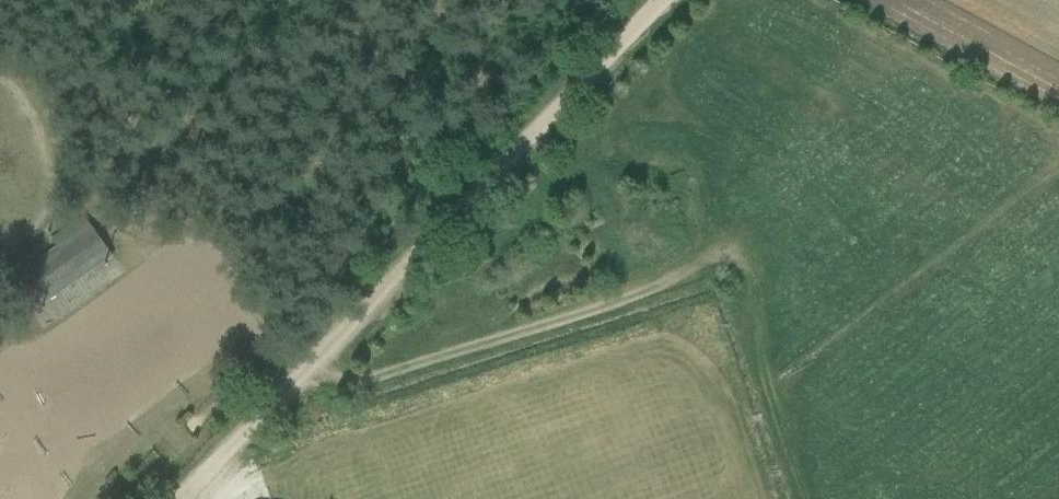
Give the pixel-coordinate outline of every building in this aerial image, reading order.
[(113,259),(82,217),(49,237),(58,247),(8,278),(36,313),(113,259)]
